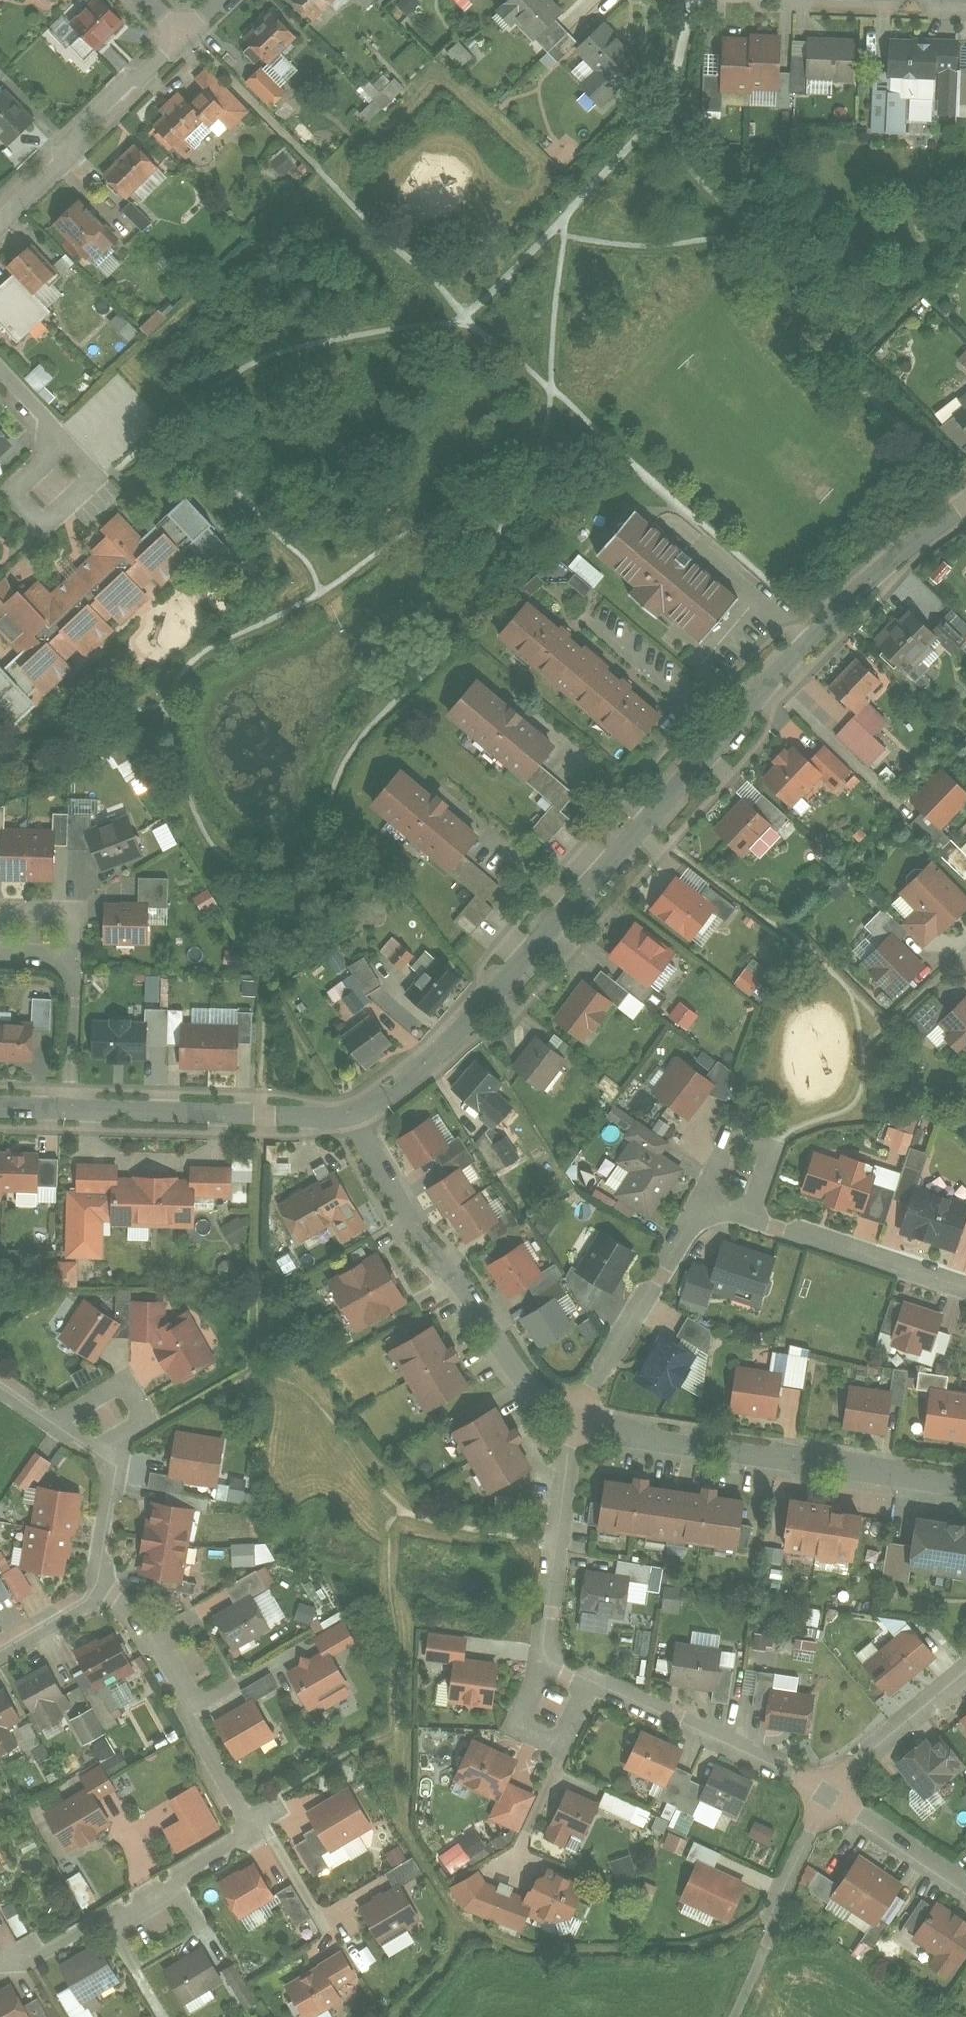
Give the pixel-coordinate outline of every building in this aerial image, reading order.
[(66,20),(79,33),(68,43),(84,59),(124,20),(109,4),(112,1),(111,0),(87,0),(66,20)] [(311,16),(328,0),(295,0),(311,16)] [(497,7),(510,22),(517,16),(533,34),(553,16),(561,9),(554,0),(504,0),(497,7)] [(272,10),(243,35),(250,43),(244,49),(254,61),(260,55),(265,60),(294,35),(272,10)] [(566,30),(553,16),(533,34),(546,48),(566,30)] [(578,43),(576,45),(597,67),(580,83),(598,102),(645,58),(605,17),(578,43)] [(578,43),(566,30),(546,48),(558,61),(576,45),(578,43)] [(724,33),(721,88),(750,90),(751,86),(778,88),(782,32),(752,30),(752,35),(724,33)] [(809,53),(809,77),(853,78),(855,37),(810,35),(809,53)] [(875,70),(872,131),(904,133),(906,95),(935,96),(936,71),(937,39),(891,37),(889,71),(875,70)] [(959,40),(937,39),(936,71),(940,71),(938,113),(956,113),(958,67),(959,40)] [(445,51),(459,65),(471,54),(457,40),(445,51)] [(809,77),(809,53),(792,53),(790,91),(808,91),(809,77)] [(1,94),(17,80),(0,61),(0,93),(1,94)] [(958,67),(956,113),(965,114),(965,67),(958,67)] [(368,102),(356,113),(366,123),(401,89),(381,69),(358,92),(368,102)] [(0,97),(0,134),(10,144),(36,119),(8,90),(0,97)] [(772,92),(700,92),(700,116),(718,117),(718,103),(772,104),(772,92)] [(179,95),(143,130),(176,163),(226,115),(206,94),(191,108),(179,95)] [(133,141),(101,172),(124,196),(156,165),(133,141)] [(77,198),(53,220),(96,265),(112,249),(108,245),(115,238),(77,198)] [(127,201),(119,211),(141,230),(149,220),(127,201)] [(0,284),(0,321),(18,337),(49,310),(32,290),(44,279),(49,284),(62,273),(34,240),(6,264),(13,272),(0,284)] [(147,335),(164,317),(156,309),(138,326),(147,335)] [(33,390),(49,378),(38,363),(22,375),(33,390)] [(954,414),(965,429),(965,405),(954,414)] [(954,414),(941,424),(961,450),(965,446),(965,429),(954,414)] [(9,442),(1,433),(4,429),(0,426),(0,451),(9,442)] [(18,666),(42,692),(184,560),(177,553),(190,540),(210,563),(226,548),(206,527),(211,523),(185,496),(142,536),(120,512),(79,550),(84,556),(47,590),(36,579),(22,591),(18,587),(3,601),(0,598),(0,633),(24,660),(18,666)] [(739,593),(636,506),(597,552),(634,584),(628,591),(655,614),(662,607),(699,639),(739,593)] [(582,595),(590,587),(567,565),(560,573),(582,595)] [(520,587),(527,595),(544,580),(537,572),(520,587)] [(497,632),(631,746),(662,710),(528,596),(497,632)] [(898,617),(895,614),(875,635),(878,638),(876,640),(914,678),(928,664),(921,657),(932,647),(923,638),(930,632),(932,629),(909,606),(898,617)] [(942,620),(964,641),(965,639),(965,619),(954,607),(942,620)] [(942,620),(932,629),(930,632),(953,653),(964,641),(942,620)] [(859,658),(830,687),(856,713),(870,699),(865,695),(880,679),(859,658)] [(475,675),(445,711),(526,777),(539,762),(556,741),(521,713),(523,710),(511,700),(508,702),(475,675)] [(853,716),(836,734),(867,764),(885,746),(853,716)] [(823,742),(808,758),(822,772),(821,774),(833,786),(851,768),(823,742)] [(776,763),(763,776),(791,804),(821,774),(822,772),(808,758),(794,744),(789,749),(785,745),(771,758),(776,763)] [(539,762),(526,777),(524,780),(552,803),(560,810),(575,792),(539,762)] [(401,764),(369,801),(448,869),(462,853),(479,832),(446,803),(450,799),(437,788),(433,792),(401,764)] [(911,797),(940,826),(965,801),(965,791),(941,766),(911,797)] [(761,793),(749,805),(769,824),(772,827),(784,815),(761,793)] [(741,797),(713,827),(741,853),(769,824),(749,805),(741,797)] [(552,803),(529,830),(545,843),(568,817),(560,810),(552,803)] [(53,828),(53,843),(66,844),(67,810),(51,810),(50,828),(53,828)] [(91,811),(67,810),(66,844),(66,847),(89,848),(90,844),(84,828),(90,826),(91,811)] [(90,826),(84,828),(90,844),(99,869),(143,853),(128,812),(90,826)] [(2,841),(0,875),(51,877),(53,843),(53,828),(50,828),(2,826),(2,841)] [(951,839),(938,852),(965,877),(965,876),(965,854),(951,839)] [(498,883),(462,853),(448,869),(447,870),(476,893),(484,900),(498,883)] [(940,932),(965,907),(965,892),(931,857),(923,865),(915,865),(907,872),(907,880),(897,891),(915,909),(899,924),(907,932),(922,946),(938,930),(940,932)] [(674,875),(649,907),(690,938),(712,910),(715,906),(700,894),(674,875)] [(136,876),(136,901),(147,901),(147,905),(166,905),(166,876),(136,876)] [(708,884),(700,894),(715,906),(712,910),(724,919),(735,905),(708,884)] [(484,900),(476,893),(452,919),(470,935),(493,908),(484,900)] [(104,900),(103,940),(146,942),(147,905),(147,901),(136,901),(104,900)] [(865,925),(874,934),(885,923),(900,939),(907,932),(899,924),(884,908),(865,925)] [(635,920),(608,954),(626,967),(648,985),(650,983),(675,951),(635,920)] [(860,962),(893,995),(925,964),(900,939),(885,923),(874,934),(856,951),(863,958),(860,962)] [(392,936),(379,951),(400,969),(413,954),(392,936)] [(459,977),(434,954),(402,987),(427,1011),(459,977)] [(364,955),(347,964),(352,972),(364,993),(380,984),(364,955)] [(742,966),(731,982),(747,993),(758,976),(742,966)] [(648,985),(626,967),(615,981),(628,991),(642,1003),(655,987),(650,983),(648,985)] [(601,969),(589,982),(613,1002),(617,1005),(628,991),(615,981),(601,969)] [(343,993),(353,1008),(367,999),(364,993),(352,972),(341,979),(348,990),(343,993)] [(155,999),(155,974),(141,974),(141,999),(155,999)] [(553,1015),(582,1039),(592,1027),(595,1028),(607,1014),(605,1012),(613,1002),(589,982),(584,978),(553,1015)] [(939,1021),(951,1010),(935,993),(908,1019),(923,1035),(939,1021)] [(939,1021),(965,1049),(965,995),(951,1010),(939,1021)] [(30,1020),(30,1026),(49,1027),(49,997),(31,997),(30,1020)] [(676,1001),(665,1017),(686,1030),(696,1014),(676,1001)] [(145,1007),(145,1018),(144,1045),(166,1045),(166,1039),(167,1007),(145,1007)] [(167,1007),(166,1039),(182,1040),(183,1022),(183,1008),(167,1007)] [(237,1023),(237,1041),(251,1041),(252,1009),(238,1009),(237,1023)] [(110,1017),(94,1016),(93,1054),(107,1054),(107,1059),(130,1060),(130,1055),(144,1055),(144,1045),(145,1018),(132,1017),(132,1015),(110,1014),(110,1017)] [(369,1014),(340,1035),(364,1068),(377,1058),(374,1054),(390,1042),(369,1014)] [(29,1060),(30,1026),(30,1020),(0,1019),(0,1059),(29,1060)] [(237,1023),(183,1022),(182,1040),(182,1067),(236,1068),(237,1041),(237,1023)] [(555,1031),(546,1041),(563,1055),(572,1045),(555,1031)] [(512,1064),(541,1088),(566,1058),(563,1055),(546,1041),(537,1034),(512,1064)] [(477,1057),(451,1087),(474,1107),(476,1105),(484,1112),(481,1115),(493,1125),(514,1102),(498,1088),(504,1082),(477,1057)] [(676,1057),(651,1089),(687,1117),(707,1091),(712,1084),(703,1077),(676,1057)] [(718,1059),(703,1077),(712,1084),(707,1091),(725,1097),(734,1072),(718,1059)] [(611,1103),(603,1116),(622,1129),(631,1116),(611,1103)] [(906,1152),(914,1118),(890,1112),(882,1146),(906,1152)] [(430,1117),(396,1137),(413,1166),(434,1153),(447,1145),(445,1142),(430,1117)] [(635,1136),(660,1153),(669,1141),(635,1118),(624,1133),(633,1139),(635,1136)] [(488,1133),(475,1141),(493,1170),(518,1154),(505,1133),(493,1140),(488,1133)] [(447,1145),(434,1153),(440,1163),(465,1147),(457,1134),(445,1142),(447,1145)] [(633,1169),(617,1191),(650,1213),(681,1168),(660,1153),(635,1136),(633,1139),(619,1160),(633,1169)] [(473,1160),(465,1147),(440,1163),(447,1175),(460,1167),(473,1160)] [(893,1196),(911,1202),(916,1184),(927,1152),(909,1147),(900,1174),(893,1196)] [(1,1192),(1,1189),(16,1189),(15,1204),(37,1205),(37,1200),(38,1156),(38,1150),(0,1149),(0,1192),(1,1192)] [(847,1205),(861,1209),(874,1170),(866,1167),(868,1160),(840,1151),(838,1157),(813,1149),(799,1190),(823,1197),(822,1201),(846,1208),(847,1205)] [(56,1157),(38,1156),(37,1200),(55,1200),(56,1157)] [(77,1161),(76,1218),(112,1218),(112,1224),(193,1225),(194,1195),(229,1195),(230,1164),(191,1164),(191,1177),(178,1177),(178,1174),(131,1173),(131,1176),(117,1176),(117,1162),(77,1161)] [(311,1169),(317,1179),(332,1205),(345,1197),(325,1161),(311,1169)] [(861,1209),(860,1214),(885,1222),(893,1196),(900,1174),(875,1166),(874,1170),(861,1209)] [(447,1175),(428,1187),(446,1216),(449,1214),(466,1241),(487,1228),(499,1221),(496,1216),(481,1191),(477,1194),(460,1167),(447,1175)] [(332,1205),(317,1179),(276,1203),(297,1239),(338,1216),(332,1205)] [(901,1231),(952,1248),(963,1217),(965,1206),(965,1200),(916,1184),(911,1202),(901,1231)] [(499,1221),(487,1228),(493,1238),(518,1222),(509,1208),(496,1216),(499,1221)] [(149,1238),(149,1226),(131,1226),(131,1238),(149,1238)] [(603,1231),(579,1269),(607,1287),(610,1289),(634,1251),(603,1231)] [(715,1266),(708,1287),(711,1288),(758,1303),(773,1256),(723,1240),(715,1266)] [(488,1264),(507,1295),(526,1284),(543,1273),(541,1269),(524,1242),(488,1264)] [(376,1250),(326,1278),(354,1327),(404,1299),(376,1250)] [(708,1287),(715,1266),(694,1258),(678,1304),(703,1313),(711,1288),(708,1287)] [(54,1259),(53,1285),(76,1285),(77,1260),(54,1259)] [(543,1273),(526,1284),(532,1294),(559,1278),(562,1276),(554,1262),(541,1269),(543,1273)] [(591,1312),(607,1287),(579,1269),(571,1264),(564,1274),(591,1312)] [(559,1278),(532,1294),(538,1305),(554,1296),(556,1299),(567,1293),(559,1278)] [(538,1305),(521,1315),(538,1344),(571,1324),(556,1299),(554,1296),(538,1305)] [(147,1333),(173,1319),(165,1314),(166,1298),(129,1297),(129,1303),(129,1338),(150,1338),(147,1333)] [(892,1333),(891,1335),(895,1336),(893,1343),(918,1351),(920,1346),(932,1350),(945,1311),(903,1297),(902,1302),(892,1333)] [(892,1333),(902,1302),(890,1299),(880,1330),(892,1333)] [(85,1300),(60,1337),(95,1360),(110,1337),(120,1323),(111,1317),(85,1300)] [(129,1338),(129,1303),(111,1303),(111,1317),(120,1323),(110,1337),(129,1338)] [(173,1319),(147,1333),(150,1338),(174,1382),(213,1361),(187,1312),(173,1319)] [(688,1314),(676,1333),(708,1353),(712,1329),(688,1314)] [(389,1348),(425,1407),(467,1381),(454,1359),(460,1356),(451,1342),(445,1346),(431,1323),(389,1348)] [(661,1333),(634,1378),(666,1397),(693,1352),(661,1333)] [(780,1371),(779,1383),(802,1386),(808,1347),(789,1343),(788,1353),(776,1351),(773,1370),(780,1371)] [(737,1365),(730,1410),(774,1417),(779,1383),(780,1371),(773,1370),(737,1365)] [(892,1367),(889,1391),(891,1391),(889,1403),(902,1405),(907,1370),(892,1367)] [(932,1388),(944,1390),(946,1375),(918,1371),(915,1388),(932,1391),(932,1388)] [(851,1384),(845,1424),(885,1430),(889,1403),(891,1391),(889,1391),(851,1384)] [(926,1434),(965,1439),(965,1392),(944,1390),(932,1388),(932,1391),(926,1434)] [(497,1405),(452,1430),(486,1491),(531,1466),(517,1440),(523,1437),(515,1423),(509,1426),(497,1405)] [(169,1473),(168,1475),(184,1478),(214,1483),(222,1438),(177,1430),(169,1473)] [(35,1450),(15,1480),(26,1488),(33,1476),(38,1480),(50,1461),(35,1450)] [(181,1492),(184,1478),(168,1475),(169,1473),(150,1470),(147,1486),(181,1492)] [(607,1477),(600,1526),(737,1545),(744,1496),(717,1492),(718,1486),(701,1484),(700,1490),(650,1483),(651,1477),(633,1474),(632,1480),(607,1477)] [(26,1524),(19,1567),(63,1574),(69,1532),(74,1533),(80,1492),(36,1485),(30,1524),(26,1524)] [(241,1501),(242,1489),(214,1487),(213,1498),(241,1501)] [(181,1492),(179,1506),(196,1509),(205,1511),(208,1498),(181,1492)] [(837,1503),(789,1495),(781,1547),(852,1558),(855,1543),(859,1540),(864,1512),(836,1507),(837,1503)] [(151,1501),(137,1572),(154,1576),(182,1581),(196,1509),(179,1506),(151,1501)] [(919,1513),(914,1544),(911,1562),(965,1571),(965,1521),(919,1513)] [(911,1562),(914,1544),(888,1540),(882,1578),(908,1582),(911,1562)] [(227,1543),(229,1565),(270,1562),(268,1541),(227,1543)] [(617,1559),(615,1572),(629,1575),(648,1578),(650,1564),(617,1559)] [(0,1574),(0,1579),(9,1596),(12,1602),(30,1592),(16,1565),(0,1574)] [(583,1607),(580,1627),(604,1631),(607,1610),(623,1613),(629,1575),(615,1572),(584,1568),(578,1606),(583,1607)] [(226,1586),(235,1604),(252,1595),(266,1588),(256,1570),(226,1586)] [(182,1581),(154,1576),(152,1587),(193,1595),(196,1583),(182,1581)] [(9,1596),(0,1579),(0,1601),(9,1596)] [(675,1612),(679,1588),(662,1585),(658,1609),(675,1612)] [(235,1604),(215,1614),(232,1647),(269,1628),(252,1595),(235,1604)] [(926,1620),(914,1630),(925,1644),(928,1647),(940,1638),(926,1620)] [(312,1639),(320,1652),(328,1647),(332,1653),(354,1641),(343,1622),(312,1639)] [(896,1636),(911,1655),(925,1644),(914,1630),(908,1622),(894,1634),(896,1636)] [(115,1630),(76,1651),(96,1689),(136,1667),(115,1630)] [(455,1657),(464,1658),(467,1637),(429,1632),(426,1658),(454,1662),(455,1657)] [(751,1645),(770,1647),(772,1635),(753,1632),(751,1645)] [(896,1636),(863,1663),(887,1693),(920,1666),(911,1655),(896,1636)] [(798,1651),(811,1656),(816,1643),(803,1638),(798,1651)] [(676,1642),(671,1680),(714,1686),(717,1667),(719,1648),(676,1642)] [(298,1664),(287,1670),(309,1708),(321,1701),(324,1706),(350,1691),(347,1687),(350,1685),(332,1653),(328,1647),(320,1652),(310,1658),(302,1658),(298,1664)] [(451,1684),(449,1699),(463,1701),(469,1708),(477,1703),(491,1705),(497,1663),(464,1658),(455,1657),(454,1662),(453,1669),(445,1676),(451,1684)] [(45,1663),(14,1680),(40,1727),(59,1716),(52,1703),(64,1697),(45,1663)] [(732,1669),(717,1667),(714,1686),(712,1698),(728,1700),(732,1669)] [(753,1705),(769,1707),(771,1691),(773,1673),(758,1671),(753,1705)] [(240,1689),(247,1700),(251,1698),(252,1700),(276,1687),(269,1673),(240,1689)] [(0,1687),(0,1752),(14,1744),(7,1730),(25,1720),(6,1684),(0,1687)] [(769,1707),(766,1725),(808,1731),(812,1696),(771,1691),(769,1707)] [(247,1700),(214,1719),(235,1756),(273,1735),(252,1700),(251,1698),(247,1700)] [(91,1708),(69,1720),(82,1744),(104,1732),(91,1708)] [(642,1730),(625,1766),(663,1783),(672,1764),(680,1747),(642,1730)] [(89,1742),(97,1761),(113,1755),(105,1735),(89,1742)] [(921,1741),(896,1762),(925,1797),(964,1765),(940,1736),(926,1747),(921,1741)] [(471,1740),(454,1778),(499,1798),(506,1781),(516,1760),(471,1740)] [(691,1773),(672,1764),(663,1783),(657,1794),(677,1803),(675,1807),(693,1816),(701,1799),(707,1785),(689,1776),(691,1773)] [(88,1787),(95,1799),(114,1789),(100,1765),(82,1775),(88,1787)] [(707,1785),(701,1799),(735,1814),(751,1780),(716,1765),(707,1785)] [(534,1793),(506,1781),(499,1798),(490,1818),(518,1830),(534,1793)] [(182,1819),(164,1829),(176,1852),(219,1827),(194,1784),(170,1798),(182,1819)] [(88,1787),(45,1812),(65,1846),(77,1839),(80,1844),(98,1834),(95,1829),(108,1821),(95,1799),(88,1787)] [(349,1788),(308,1811),(317,1826),(330,1848),(370,1825),(349,1788)] [(565,1790),(545,1836),(563,1844),(570,1830),(584,1836),(598,1805),(565,1790)] [(605,1790),(598,1805),(628,1820),(635,1804),(605,1790)] [(752,1819),(745,1834),(766,1844),(773,1830),(752,1819)] [(330,1848),(317,1826),(304,1834),(306,1837),(295,1844),(312,1874),(328,1865),(321,1853),(330,1848)] [(469,1833),(457,1841),(464,1852),(476,1844),(469,1833)] [(679,1852),(684,1841),(666,1833),(661,1844),(679,1852)] [(447,1872),(468,1860),(458,1842),(436,1854),(447,1872)] [(697,1861),(712,1867),(718,1853),(693,1842),(687,1856),(697,1861)] [(613,1880),(633,1874),(626,1854),(607,1860),(613,1880)] [(838,1885),(831,1896),(872,1924),(877,1916),(899,1882),(859,1855),(838,1885)] [(386,1874),(394,1888),(400,1885),(422,1872),(413,1858),(386,1874)] [(253,1861),(219,1881),(239,1915),(273,1895),(253,1861)] [(697,1861),(680,1898),(727,1920),(744,1882),(712,1867),(697,1861)] [(524,1896),(521,1903),(528,1915),(543,1921),(545,1917),(554,1921),(571,1914),(585,1884),(539,1863),(524,1896)] [(521,1903),(524,1896),(486,1881),(478,1869),(451,1886),(463,1906),(522,1930),(528,1915),(521,1903)] [(831,1896),(838,1885),(818,1871),(806,1888),(827,1902),(831,1896)] [(72,1898),(87,1892),(79,1872),(64,1878),(72,1898)] [(291,1885),(276,1893),(292,1921),(307,1913),(291,1885)] [(394,1888),(360,1908),(380,1941),(419,1917),(400,1885),(394,1888)] [(917,1933),(935,1907),(923,1899),(905,1925),(917,1933)] [(914,1938),(936,1952),(929,1963),(947,1974),(953,1964),(958,1967),(965,1955),(965,1920),(939,1901),(935,1907),(917,1933),(914,1938)] [(887,1923),(877,1916),(872,1924),(862,1939),(872,1946),(887,1923)] [(795,1918),(786,1924),(794,1936),(803,1929),(795,1918)] [(96,1944),(60,1965),(73,1986),(83,2002),(119,1981),(96,1944)] [(201,1948),(165,1969),(184,2003),(221,1982),(201,1948)] [(285,1984),(306,2016),(310,2016),(341,1998),(335,1989),(356,1976),(340,1950),(285,1984)] [(233,1963),(221,1970),(243,2008),(256,2001),(233,1963)] [(0,1990),(0,2016),(28,2016),(21,2005),(11,1984),(0,1990)] [(73,1986),(58,1995),(71,2016),(90,2016),(91,2016),(83,2002),(73,1986)] [(21,2005),(28,2016),(46,2016),(35,1997),(21,2005)]
